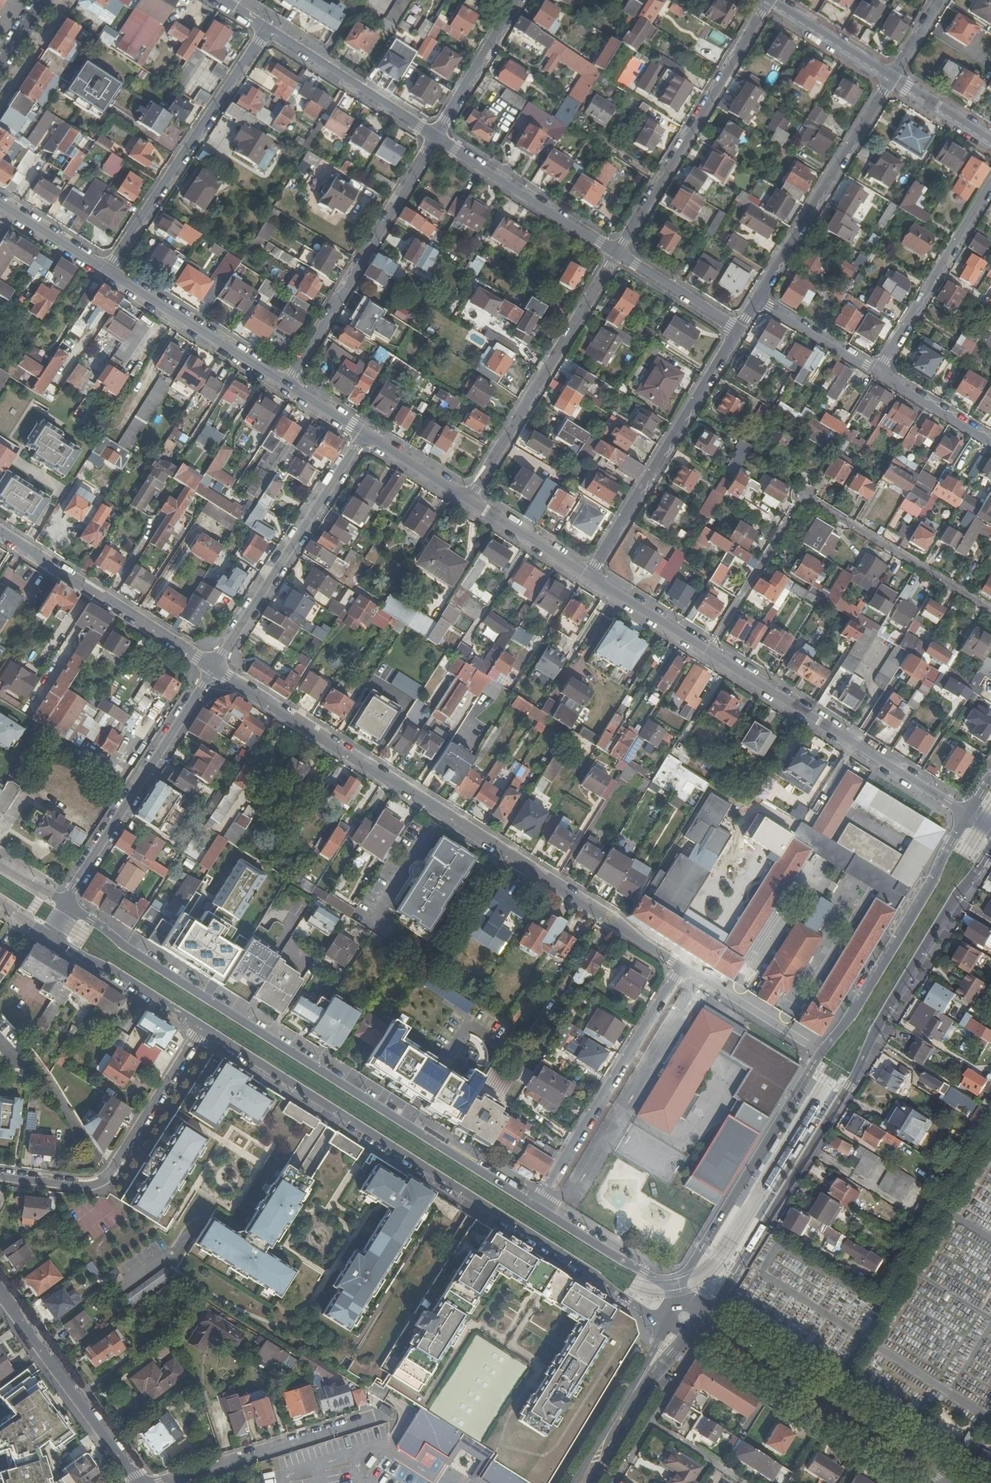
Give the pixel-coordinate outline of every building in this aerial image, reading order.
[(79,4),(99,18),(110,0),(82,0),(79,4)] [(134,12),(120,32),(124,35),(120,41),(138,53),(142,46),(147,50),(163,25),(180,0),(141,0),(134,12)] [(292,10),(293,9),(298,0),(276,0),(292,10)] [(293,9),(333,34),(342,19),(340,17),(343,11),(337,7),(333,13),(313,0),(298,0),(293,9)] [(386,20),(398,28),(415,0),(399,0),(386,20)] [(441,20),(439,18),(434,27),(440,30),(461,43),(483,7),(472,0),(467,0),(449,27),(440,22),(441,20)] [(634,0),(630,0),(621,13),(629,19),(634,21),(636,17),(643,6),(634,0)] [(826,1),(844,12),(847,6),(851,0),(827,0),(826,1)] [(989,26),(990,22),(990,0),(979,0),(970,14),(989,26)] [(715,1),(711,6),(705,2),(698,14),(722,29),(723,26),(725,26),(727,22),(727,21),(728,18),(730,18),(732,14),(731,13),(732,11),(728,8),(727,9),(723,7),(722,5),(717,2),(715,1)] [(642,10),(645,12),(640,20),(649,25),(654,18),(652,16),(658,6),(652,2),(649,7),(645,5),(642,10)] [(672,2),(667,12),(681,18),(686,9),(672,2)] [(868,8),(860,4),(852,17),(870,28),(878,15),(882,9),(871,2),(868,8)] [(553,22),(559,13),(545,3),(533,22),(546,31),(547,30),(554,34),(559,26),(553,22)] [(888,10),(883,19),(877,28),(881,30),(891,12),(888,10)] [(909,23),(891,12),(881,30),(879,34),(896,44),(909,23)] [(944,33),(966,48),(980,28),(957,14),(944,33)] [(636,17),(634,21),(620,44),(634,52),(644,37),(651,41),(657,31),(649,25),(640,20),(636,17)] [(386,20),(384,19),(379,26),(394,35),(398,28),(386,20)] [(415,35),(423,40),(432,24),(424,19),(415,35)] [(531,42),(532,41),(548,51),(554,42),(519,19),(512,31),(531,42)] [(634,21),(629,19),(613,44),(618,47),(620,44),(634,21)] [(92,36),(68,21),(48,51),(65,61),(74,47),(82,52),(92,36)] [(214,24),(203,41),(207,42),(220,51),(231,35),(214,24)] [(166,28),(163,25),(147,50),(137,66),(140,68),(166,28)] [(184,48),(177,59),(185,64),(195,49),(202,39),(194,34),(191,37),(174,25),(167,37),(169,38),(167,40),(174,45),(176,43),(184,48)] [(366,56),(377,39),(355,25),(344,44),(356,52),(358,51),(366,56)] [(440,30),(434,27),(427,37),(433,41),(440,30)] [(115,39),(102,31),(97,39),(110,48),(115,39)] [(711,31),(708,38),(723,45),(726,39),(711,31)] [(868,32),(865,32),(858,42),(866,46),(873,35),(868,32)] [(981,39),(990,45),(990,37),(985,33),(981,39)] [(427,37),(422,46),(420,50),(429,56),(436,44),(433,41),(427,37)] [(781,66),(793,48),(778,37),(765,56),(781,66)] [(613,44),(610,41),(593,67),(601,73),(618,47),(613,44)] [(220,51),(207,42),(200,52),(206,56),(219,64),(220,65),(227,55),(220,51)] [(395,42),(386,55),(404,67),(413,53),(395,42)] [(554,57),(559,60),(566,50),(554,42),(548,51),(547,52),(554,57)] [(195,49),(185,64),(170,87),(181,94),(206,56),(200,52),(195,49)] [(430,71),(445,81),(460,60),(444,49),(430,71)] [(559,60),(557,62),(583,78),(569,99),(581,107),(589,93),(601,73),(593,67),(566,50),(559,60)] [(48,51),(38,65),(54,76),(60,80),(70,65),(65,61),(48,51)] [(376,71),(393,81),(386,93),(391,96),(398,85),(395,83),(404,67),(386,55),(376,71)] [(554,57),(544,71),(549,75),(557,62),(559,60),(554,57)] [(662,59),(656,67),(664,72),(678,80),(683,72),(662,59)] [(269,61),(263,71),(268,73),(274,64),(269,61)] [(516,93),(528,76),(507,62),(496,80),(516,93)] [(810,62),(808,64),(806,63),(793,84),(806,93),(813,82),(819,86),(827,73),(810,62)] [(122,86),(85,63),(68,90),(79,97),(78,99),(92,109),(94,107),(104,113),(109,106),(119,90),(122,86)] [(219,64),(211,75),(223,83),(230,71),(220,65),(219,64)] [(950,82),(954,84),(952,89),(950,91),(967,103),(969,101),(976,105),(986,88),(945,64),(939,74),(950,82)] [(54,76),(38,65),(19,95),(35,105),(54,76)] [(277,68),(271,77),(279,81),(277,85),(281,88),(275,99),(281,102),(286,106),(295,92),(294,91),(299,82),(277,68)] [(649,97),(675,113),(690,88),(678,80),(664,72),(649,97)] [(60,80),(54,76),(35,105),(43,110),(44,110),(61,83),(60,80)] [(140,80),(137,78),(130,89),(133,91),(140,80)] [(749,78),(746,83),(758,91),(761,86),(749,78)] [(411,96),(430,108),(442,91),(423,79),(411,96)] [(859,94),(841,83),(832,97),(849,109),(859,94)] [(736,99),(729,109),(720,103),(716,110),(746,128),(756,113),(750,108),(759,94),(745,86),(738,96),(731,92),(730,95),(736,99)] [(325,111),(331,102),(306,87),(301,95),(312,102),(305,114),(315,121),(323,109),(325,111)] [(505,90),(500,99),(522,112),(522,111),(526,105),(527,104),(505,90)] [(212,99),(200,91),(193,102),(205,110),(212,99)] [(253,91),(249,96),(265,107),(269,100),(262,96),(262,97),(253,91)] [(589,93),(581,107),(578,111),(604,128),(616,109),(589,93)] [(35,105),(19,95),(9,110),(26,122),(30,115),(37,119),(43,110),(35,105)] [(237,108),(248,115),(248,116),(256,121),(263,110),(265,107),(249,96),(247,101),(243,98),(237,108)] [(193,109),(178,99),(168,113),(183,123),(193,109)] [(272,103),(278,107),(272,116),(273,116),(267,127),(271,130),(284,108),(286,106),(281,102),(275,99),(272,103)] [(527,104),(526,105),(522,111),(533,117),(536,119),(540,112),(527,104)] [(143,116),(144,117),(139,125),(159,138),(172,118),(152,105),(148,111),(147,110),(143,116)] [(235,142),(240,145),(234,154),(256,167),(266,151),(271,144),(252,132),(258,122),(256,121),(248,116),(232,106),(225,116),(243,128),(235,142)] [(295,115),(284,108),(271,130),(277,134),(278,134),(281,129),(284,131),(295,115)] [(644,115),(663,127),(667,121),(648,109),(644,115)] [(32,126),(22,141),(16,137),(0,126),(0,133),(13,142),(27,151),(29,148),(35,152),(37,149),(36,148),(56,118),(44,110),(43,110),(37,119),(32,126)] [(9,110),(0,123),(0,126),(16,137),(26,122),(9,110)] [(272,116),(263,110),(256,121),(258,122),(267,127),(273,116),(272,116)] [(336,110),(323,130),(341,141),(353,123),(341,116),(343,114),(336,110)] [(474,130),(471,135),(487,145),(492,136),(488,133),(495,120),(485,114),(474,111),(466,125),(474,130)] [(894,111),(887,124),(896,130),(904,117),(894,111)] [(536,119),(533,117),(526,128),(527,128),(542,138),(544,136),(546,137),(550,130),(555,122),(540,112),(536,119)] [(777,115),(769,129),(774,132),(776,129),(782,119),(783,119),(777,115)] [(572,121),(567,118),(562,126),(566,128),(567,129),(572,121)] [(790,124),(782,119),(776,129),(783,134),(790,124)] [(32,126),(26,122),(16,137),(22,141),(32,126)] [(555,122),(550,130),(546,137),(551,140),(556,143),(566,128),(562,126),(555,122)] [(72,129),(64,123),(45,153),(54,156),(72,129)] [(906,123),(904,124),(891,144),(917,161),(931,139),(906,123)] [(739,133),(726,125),(710,150),(729,162),(733,155),(728,152),(739,133)] [(834,139),(814,127),(811,132),(816,134),(806,150),(820,159),(825,151),(826,151),(834,139)] [(532,157),(543,139),(542,138),(527,128),(516,147),(532,157)] [(95,143),(72,129),(54,156),(49,165),(72,181),(97,144),(95,143)] [(378,141),(359,129),(349,146),(368,158),(378,141)] [(776,129),(774,132),(767,142),(779,150),(788,136),(783,134),(776,129)] [(649,155),(659,140),(643,130),(633,145),(649,155)] [(0,133),(0,161),(13,142),(0,133)] [(101,138),(97,144),(110,153),(114,147),(101,138)] [(298,138),(294,144),(309,154),(309,153),(316,142),(310,138),(306,143),(298,138)] [(556,143),(551,140),(546,149),(551,152),(556,143)] [(404,153),(385,141),(375,157),(395,169),(404,153)] [(152,151),(140,144),(130,158),(146,169),(152,161),(147,158),(152,151)] [(945,144),(934,162),(955,175),(966,157),(945,144)] [(729,162),(710,150),(697,173),(719,187),(733,165),(729,162)] [(788,155),(779,150),(777,153),(786,158),(788,155)] [(266,151),(256,167),(265,173),(275,156),(266,151)] [(36,157),(31,153),(20,170),(26,174),(36,157)] [(304,163),(318,171),(324,162),(309,153),(309,154),(304,163)] [(923,154),(914,168),(920,171),(928,157),(923,154)] [(883,155),(876,168),(873,166),(864,182),(868,185),(870,182),(888,192),(902,167),(883,155)] [(116,157),(105,174),(115,181),(127,164),(116,157)] [(569,171),(547,158),(536,177),(557,190),(569,171)] [(6,191),(17,174),(6,166),(8,163),(5,160),(3,164),(0,162),(0,187),(6,191)] [(976,189),(987,171),(970,160),(959,178),(962,180),(954,192),(967,200),(975,189),(976,189)] [(584,167),(575,161),(572,166),(581,171),(584,167)] [(355,169),(346,164),(340,172),(349,178),(355,169)] [(806,172),(796,166),(778,193),(782,195),(783,196),(794,202),(796,204),(804,191),(805,190),(812,180),(804,175),(806,172)] [(573,189),(569,196),(580,203),(591,185),(582,180),(586,175),(581,171),(578,177),(573,174),(566,184),(573,189)] [(691,171),(682,186),(695,194),(704,179),(691,171)] [(24,180),(17,174),(6,191),(14,196),(24,180)] [(71,232),(78,237),(87,223),(109,190),(115,181),(105,174),(89,199),(83,196),(82,198),(74,193),(64,209),(70,212),(68,215),(72,219),(75,215),(79,219),(71,232)] [(202,174),(187,196),(205,208),(220,185),(202,174)] [(376,174),(371,181),(392,194),(396,187),(376,174)] [(586,175),(582,180),(591,185),(594,180),(586,175)] [(136,195),(143,184),(130,176),(119,194),(133,203),(138,196),(136,195)] [(56,180),(50,189),(42,183),(35,193),(53,205),(66,187),(56,180)] [(352,208),(359,197),(332,181),(323,196),(326,198),(320,208),(326,211),(329,207),(350,219),(354,212),(352,208)] [(922,188),(913,182),(898,209),(897,209),(924,226),(928,219),(929,218),(912,207),(920,194),(919,194),(922,188)] [(603,193),(591,185),(580,203),(592,211),(603,193)] [(673,201),(664,195),(658,206),(686,224),(701,201),(680,188),(673,201)] [(865,197),(850,188),(834,213),(837,214),(849,221),(859,205),(860,206),(865,197)] [(129,204),(109,190),(87,223),(96,229),(100,223),(103,225),(115,232),(129,210),(126,208),(129,204)] [(749,198),(741,193),(738,197),(739,198),(746,202),(749,198)] [(783,196),(782,195),(777,203),(771,199),(766,208),(758,203),(755,208),(771,218),(776,221),(781,224),(788,212),(794,202),(783,196)] [(739,198),(737,201),(736,203),(745,208),(748,204),(746,202),(739,198)] [(363,199),(352,219),(360,223),(371,204),(363,199)] [(437,220),(443,211),(425,199),(419,209),(437,220)] [(466,201),(463,206),(455,220),(454,222),(477,236),(478,234),(491,213),(483,208),(481,210),(466,201)] [(457,203),(449,215),(455,220),(463,206),(457,203)] [(748,204),(745,208),(748,211),(751,213),(754,208),(748,204)] [(890,204),(877,226),(884,231),(897,209),(898,209),(890,204)] [(274,211),(273,210),(264,224),(270,227),(278,213),(274,211)] [(419,231),(441,245),(447,237),(445,236),(405,210),(399,220),(418,232),(419,231)] [(748,211),(745,216),(758,224),(761,219),(751,213),(748,211)] [(724,216),(718,212),(704,235),(710,239),(724,216)] [(837,214),(831,225),(853,238),(858,230),(848,224),(850,222),(849,221),(837,214)] [(931,214),(929,218),(928,219),(933,222),(937,225),(940,220),(931,214)] [(497,215),(486,234),(490,236),(502,218),(497,215)] [(765,240),(774,225),(769,222),(764,218),(765,217),(763,216),(761,219),(758,224),(745,216),(740,224),(765,240)] [(166,234),(175,240),(178,237),(182,230),(165,219),(159,230),(160,231),(158,233),(164,237),(166,234)] [(933,222),(928,219),(924,226),(929,228),(933,222)] [(504,221),(492,241),(518,257),(529,239),(512,229),(514,227),(504,221)] [(937,225),(933,222),(929,228),(933,231),(937,225)] [(10,231),(10,230),(0,223),(0,246),(10,231)] [(313,223),(309,230),(322,238),(326,230),(313,223)] [(671,236),(674,232),(664,225),(658,235),(662,238),(655,250),(667,257),(678,240),(677,239),(678,237),(676,236),(675,238),(671,236)] [(840,241),(848,246),(853,238),(831,225),(826,232),(833,237),(834,236),(841,240),(840,241)] [(184,227),(182,230),(178,237),(185,242),(192,231),(184,227)] [(924,259),(934,241),(914,229),(903,247),(924,259)] [(10,231),(0,246),(0,301),(7,305),(14,294),(7,289),(22,264),(30,269),(39,256),(43,250),(10,230),(10,231)] [(197,235),(192,231),(185,242),(191,245),(197,235)] [(202,238),(197,235),(191,245),(187,251),(191,254),(202,238)] [(704,235),(693,252),(700,257),(701,255),(710,239),(704,235)] [(981,256),(988,243),(976,235),(968,248),(981,256)] [(879,240),(872,236),(866,246),(872,250),(879,240)] [(729,238),(727,237),(721,246),(723,248),(729,238)] [(264,242),(257,238),(249,250),(255,253),(256,254),(257,254),(264,242)] [(738,243),(729,238),(723,248),(730,252),(739,258),(746,246),(739,242),(738,243)] [(473,241),(467,250),(473,254),(479,245),(473,241)] [(407,265),(409,262),(426,273),(437,255),(415,242),(403,263),(407,265)] [(218,258),(223,250),(213,244),(208,251),(218,258)] [(270,256),(289,268),(294,261),(268,245),(265,249),(272,253),(270,256)] [(179,246),(174,253),(187,261),(191,254),(187,251),(179,246)] [(325,246),(318,257),(334,266),(335,267),(341,259),(331,253),(333,251),(325,246)] [(160,248),(149,264),(174,280),(184,264),(160,248)] [(987,252),(981,261),(988,265),(990,259),(990,254),(987,252)] [(875,255),(871,253),(866,261),(863,266),(868,268),(875,255)] [(297,255),(294,261),(310,270),(313,265),(297,255)] [(707,287),(713,277),(715,278),(721,268),(701,255),(700,257),(694,266),(696,267),(690,276),(707,287)] [(52,265),(39,256),(30,269),(27,275),(34,279),(39,272),(40,273),(42,270),(47,273),(52,265)] [(190,266),(177,288),(211,309),(218,299),(233,278),(241,266),(242,264),(233,258),(229,256),(211,284),(196,275),(198,271),(190,266)] [(235,256),(233,258),(242,264),(242,263),(243,261),(235,256)] [(487,262),(477,256),(466,272),(477,279),(487,262)] [(318,257),(313,265),(310,270),(325,280),(334,266),(318,257)] [(376,257),(371,267),(390,279),(396,269),(376,257)] [(800,272),(813,280),(822,265),(809,257),(800,272)] [(849,280),(854,272),(858,274),(863,266),(866,261),(859,257),(851,270),(843,265),(838,273),(849,280)] [(963,272),(964,273),(959,281),(970,288),(985,266),(971,257),(966,266),(967,266),(963,272)] [(489,258),(487,262),(509,277),(514,270),(502,262),(501,265),(489,258)] [(737,295),(751,272),(732,260),(717,286),(732,295),(737,295)] [(48,284),(62,293),(76,272),(61,262),(50,278),(51,279),(48,284)] [(515,267),(528,275),(531,271),(518,263),(515,267)] [(571,293),(582,274),(569,266),(558,285),(571,293)] [(364,277),(383,289),(390,279),(371,267),(364,277)] [(514,270),(509,277),(520,284),(525,276),(514,269),(514,270)] [(405,279),(395,273),(391,280),(400,286),(405,279)] [(322,286),(307,276),(301,285),(317,294),(322,286)] [(885,282),(878,292),(889,299),(897,304),(909,285),(894,276),(889,285),(885,282)] [(235,279),(233,278),(218,299),(245,316),(257,297),(233,282),(235,279)] [(802,300),(809,304),(817,290),(797,278),(783,301),(797,309),(802,300)] [(291,289),(312,302),(317,294),(301,285),(297,282),(294,280),(289,288),(291,289)] [(279,290),(267,282),(259,295),(271,303),(279,290)] [(851,286),(846,283),(840,292),(846,295),(851,286)] [(936,301),(954,312),(964,294),(946,283),(936,301)] [(828,286),(823,294),(835,301),(840,293),(828,286)] [(50,295),(40,288),(30,304),(34,307),(29,315),(40,322),(57,295),(52,292),(50,295)] [(97,310),(85,327),(82,325),(78,322),(74,329),(84,335),(88,329),(92,332),(104,315),(111,319),(114,314),(115,312),(122,301),(101,288),(95,297),(89,305),(97,310)] [(878,292),(876,290),(865,308),(867,309),(878,316),(889,299),(878,292)] [(87,292),(77,306),(85,311),(87,309),(89,305),(95,297),(87,292)] [(840,292),(840,293),(835,301),(840,304),(842,300),(845,296),(846,295),(840,292)] [(636,300),(625,293),(605,324),(616,330),(636,300)] [(309,308),(292,297),(277,323),(273,328),(290,338),(309,308)] [(381,318),(385,311),(361,297),(346,326),(368,338),(371,333),(387,342),(396,326),(381,318)] [(512,339),(527,349),(533,340),(528,337),(538,320),(540,321),(547,309),(531,298),(521,315),(513,327),(515,328),(516,326),(517,326),(518,326),(518,327),(517,329),(513,337),(512,339)] [(506,300),(497,316),(513,327),(521,315),(510,308),(512,304),(506,300)] [(844,310),(844,309),(860,319),(863,314),(861,312),(848,305),(849,304),(842,300),(840,304),(839,306),(844,310)] [(849,304),(848,305),(861,312),(863,307),(851,300),(849,304)] [(130,306),(122,301),(115,312),(123,317),(130,306)] [(570,302),(565,310),(570,314),(575,305),(570,302)] [(87,309),(85,311),(78,322),(82,325),(91,312),(87,309)] [(850,336),(861,319),(860,319),(844,309),(844,310),(834,327),(850,336)] [(257,310),(244,331),(264,343),(271,331),(273,328),(277,323),(257,310)] [(111,319),(100,335),(120,348),(135,327),(114,314),(111,319)] [(882,328),(866,318),(854,336),(871,346),(882,328)] [(686,353),(697,334),(673,319),(662,337),(686,353)] [(138,322),(135,327),(120,348),(113,360),(124,367),(149,328),(138,322)] [(621,342),(627,346),(631,340),(616,330),(605,324),(586,356),(601,366),(608,354),(611,356),(621,342)] [(782,334),(770,326),(754,352),(771,362),(796,378),(801,370),(809,356),(795,348),(786,362),(770,352),(782,334)] [(446,333),(438,328),(429,341),(436,346),(446,333)] [(353,354),(357,348),(373,359),(379,349),(371,344),(346,329),(340,338),(337,336),(336,339),(333,338),(332,341),(353,354)] [(655,333),(650,330),(641,346),(646,349),(649,343),(655,333)] [(396,349),(384,342),(379,349),(384,352),(391,356),(396,349)] [(940,356),(917,342),(903,366),(913,372),(915,368),(928,376),(940,356)] [(514,349),(505,344),(501,349),(510,355),(514,349)] [(333,345),(328,352),(342,362),(347,355),(333,345)] [(482,372),(479,370),(477,373),(496,386),(515,358),(510,355),(501,349),(497,346),(494,351),(489,348),(478,364),(484,369),(482,372)] [(159,364),(160,365),(157,369),(169,376),(183,354),(170,347),(159,364)] [(951,354),(959,359),(963,352),(955,347),(951,354)] [(39,353),(31,348),(16,371),(10,380),(17,385),(24,374),(32,380),(26,390),(31,393),(49,367),(36,358),(39,353)] [(367,369),(360,381),(349,399),(347,401),(358,407),(380,371),(376,368),(382,359),(380,358),(384,352),(379,349),(373,359),(367,369)] [(813,351),(809,356),(801,370),(811,375),(822,357),(813,351)] [(328,352),(326,355),(344,368),(346,365),(342,362),(328,352)] [(739,376),(755,386),(771,362),(754,352),(739,376)] [(57,354),(49,367),(31,393),(52,406),(60,394),(49,387),(66,360),(57,354)] [(198,365),(189,359),(174,383),(196,396),(207,379),(210,375),(201,369),(197,367),(198,365)] [(90,367),(82,362),(66,385),(87,398),(91,392),(95,386),(89,382),(93,375),(87,372),(90,367)] [(682,377),(658,362),(639,394),(662,408),(682,377)] [(344,368),(332,388),(346,397),(357,379),(360,381),(367,369),(360,364),(353,376),(349,374),(353,367),(347,364),(346,365),(344,368)] [(400,371),(417,381),(421,375),(411,369),(404,365),(400,371)] [(16,371),(10,367),(5,377),(9,379),(10,380),(16,371)] [(853,374),(843,368),(818,409),(824,413),(826,408),(831,411),(853,374)] [(117,397),(125,383),(106,369),(97,383),(101,386),(105,389),(104,391),(115,398),(116,396),(117,397)] [(590,381),(577,372),(565,391),(579,399),(590,381)] [(9,379),(5,377),(0,374),(0,394),(9,379)] [(969,404),(982,384),(966,374),(953,395),(969,404)] [(473,378),(462,396),(482,409),(493,391),(473,378)] [(791,378),(784,389),(788,392),(795,380),(791,378)] [(172,387),(159,379),(115,447),(117,448),(124,453),(129,455),(133,449),(172,387)] [(223,389),(207,379),(196,396),(212,406),(223,389)] [(360,381),(357,379),(346,397),(349,399),(360,381)] [(97,383),(95,386),(91,392),(95,395),(101,386),(97,383)] [(549,388),(559,394),(563,389),(552,383),(549,388)] [(233,397),(231,400),(244,409),(249,402),(245,400),(249,394),(234,384),(228,393),(233,397)] [(401,397),(386,387),(372,410),(388,420),(401,397)] [(890,399),(871,387),(860,406),(868,411),(875,401),(885,407),(890,399)] [(989,388),(976,409),(986,415),(987,413),(990,415),(990,389),(989,388)] [(441,391),(437,398),(451,408),(455,401),(441,391)] [(554,409),(568,418),(579,399),(565,391),(554,409)] [(732,423),(745,401),(729,392),(716,414),(732,423)] [(278,412),(257,399),(243,421),(252,427),(249,432),(260,439),(278,412)] [(894,401),(890,399),(885,407),(888,409),(894,401)] [(423,412),(428,403),(421,400),(416,409),(423,412)] [(488,422),(473,412),(474,409),(462,401),(459,405),(462,406),(461,408),(471,414),(463,427),(478,437),(488,422)] [(778,403),(775,409),(800,422),(804,415),(778,403)] [(288,407),(286,405),(277,419),(279,421),(288,407)] [(762,406),(750,426),(762,434),(774,414),(762,406)] [(895,406),(887,419),(898,426),(892,435),(901,441),(915,418),(895,406)] [(259,452),(265,455),(248,481),(252,484),(266,492),(273,481),(279,472),(290,455),(293,450),(288,446),(298,432),(284,423),(292,411),(293,410),(288,407),(279,421),(281,422),(272,437),(270,436),(259,452)] [(405,434),(414,419),(401,411),(393,426),(405,434)] [(650,433),(658,422),(642,412),(630,430),(648,441),(652,435),(650,433)] [(614,414),(610,419),(615,422),(625,427),(628,422),(614,414)] [(878,414),(870,426),(876,430),(877,427),(881,422),(884,417),(878,414)] [(824,417),(818,426),(838,439),(844,430),(824,417)] [(884,417),(881,422),(891,429),(887,434),(888,435),(892,437),(892,435),(898,426),(887,419),(884,417)] [(615,422),(610,419),(602,432),(605,434),(607,435),(615,422)] [(567,423),(562,420),(551,439),(556,441),(567,423)] [(456,425),(450,421),(447,425),(454,430),(456,425)] [(881,422),(877,427),(882,430),(885,433),(884,436),(886,437),(888,435),(887,434),(891,429),(881,422)] [(589,437),(567,423),(556,441),(570,450),(576,441),(583,447),(589,437)] [(940,431),(925,423),(919,434),(918,435),(923,438),(932,444),(940,431)] [(32,455),(29,461),(49,473),(51,471),(62,478),(78,454),(66,446),(65,447),(60,443),(60,442),(57,440),(53,438),(56,434),(40,424),(37,429),(34,428),(25,442),(27,444),(24,449),(32,455)] [(184,427),(179,424),(172,434),(178,437),(184,427)] [(833,449),(838,441),(809,424),(805,431),(812,435),(809,443),(821,450),(824,444),(833,449)] [(447,425),(441,435),(432,449),(429,454),(440,461),(443,456),(444,455),(458,432),(454,430),(447,425)] [(425,426),(417,439),(428,446),(432,449),(441,435),(425,426)] [(877,427),(876,430),(865,447),(870,450),(882,430),(877,427)] [(614,440),(611,445),(624,453),(633,438),(616,428),(610,437),(614,440)] [(781,461),(791,443),(771,431),(757,455),(769,462),(773,456),(781,461)] [(214,439),(203,432),(199,438),(208,444),(211,445),(214,439)] [(307,433),(301,442),(296,450),(311,459),(311,458),(325,437),(318,432),(314,438),(307,433)] [(528,445),(526,448),(542,459),(550,447),(531,434),(525,444),(528,445)] [(709,459),(719,444),(703,434),(694,450),(709,459)] [(840,440),(841,440),(849,445),(862,452),(864,448),(843,435),(840,440)] [(912,437),(908,435),(897,453),(902,456),(904,452),(907,453),(915,439),(912,437)] [(326,436),(325,437),(311,458),(320,464),(323,459),(331,464),(342,446),(326,436)] [(589,437),(583,447),(636,481),(643,470),(600,444),(596,442),(593,439),(589,437)] [(98,444),(113,453),(117,448),(115,447),(103,439),(102,438),(98,444)] [(208,444),(199,438),(194,446),(203,452),(208,444)] [(849,445),(841,440),(836,449),(844,454),(849,445)] [(942,440),(933,456),(948,465),(959,447),(952,442),(950,445),(942,440)] [(576,441),(570,450),(568,454),(576,458),(583,447),(576,441)] [(172,445),(167,442),(151,469),(154,471),(165,478),(168,480),(174,472),(163,464),(175,447),(172,445)] [(738,453),(725,475),(734,480),(736,476),(739,472),(743,464),(752,450),(741,444),(736,452),(738,453)] [(432,449),(428,446),(421,456),(426,459),(429,454),(432,449)] [(865,447),(864,448),(862,452),(865,455),(870,457),(873,452),(870,450),(865,447)] [(4,476),(5,474),(15,459),(0,449),(0,473),(4,476)] [(138,453),(133,449),(129,455),(132,457),(134,459),(138,453)] [(230,454),(222,449),(204,477),(229,493),(235,485),(217,473),(230,454)] [(124,453),(119,461),(127,465),(132,457),(129,455),(124,453)] [(292,456),(290,455),(279,472),(283,474),(293,457),(292,456)] [(979,458),(971,470),(979,474),(986,462),(979,458)] [(306,466),(297,459),(286,476),(304,488),(314,471),(306,466)] [(840,487),(850,471),(833,460),(824,477),(840,487)] [(899,466),(891,462),(888,468),(895,473),(899,466)] [(980,477),(989,483),(990,479),(990,464),(989,462),(980,477)] [(915,468),(908,463),(904,469),(912,474),(915,468)] [(904,469),(899,466),(895,473),(900,475),(904,469)] [(180,468),(177,474),(171,482),(185,491),(193,496),(198,487),(200,483),(185,474),(186,472),(180,468)] [(895,473),(888,468),(879,482),(889,488),(895,485),(908,493),(910,490),(914,484),(900,475),(895,473)] [(904,469),(900,475),(914,484),(914,483),(918,477),(912,474),(904,469)] [(165,478),(154,471),(150,478),(156,482),(158,479),(163,482),(165,478)] [(687,495),(696,480),(681,471),(672,486),(687,495)] [(177,474),(174,472),(168,480),(171,482),(177,474)] [(739,472),(736,476),(745,481),(747,478),(739,472)] [(528,502),(539,484),(521,473),(509,491),(528,502)] [(606,506),(616,490),(589,473),(578,490),(606,506)] [(4,476),(0,482),(0,506),(1,506),(0,507),(0,509),(18,521),(20,518),(32,526),(48,501),(36,493),(34,494),(29,491),(30,489),(23,485),(23,486),(5,474),(4,476)] [(918,477),(914,483),(931,494),(939,481),(942,476),(938,474),(932,483),(919,475),(918,477)] [(396,475),(395,475),(375,505),(385,511),(405,481),(396,475)] [(734,480),(730,487),(725,494),(740,503),(748,491),(755,495),(759,490),(745,481),(736,476),(734,480)] [(368,509),(381,488),(367,479),(353,500),(368,509)] [(855,479),(848,491),(867,503),(874,490),(855,479)] [(943,484),(939,481),(931,494),(931,495),(937,499),(939,500),(944,491),(957,499),(963,489),(947,479),(943,484)] [(162,490),(148,481),(129,509),(140,517),(154,496),(156,498),(162,490)] [(273,481),(266,492),(257,506),(266,512),(268,510),(269,510),(272,505),(271,504),(282,487),(273,481)] [(557,490),(545,482),(521,520),(534,528),(545,510),(556,493),(557,490)] [(714,494),(721,498),(729,486),(722,482),(718,488),(714,494)] [(787,493),(772,483),(759,504),(774,513),(787,493)] [(252,484),(243,497),(257,506),(266,492),(252,484)] [(193,496),(207,505),(238,525),(239,525),(243,527),(254,510),(246,505),(240,514),(198,487),(193,496)] [(912,509),(914,507),(920,511),(927,500),(919,496),(910,490),(908,493),(904,500),(911,505),(909,508),(912,509)] [(157,551),(173,527),(193,496),(185,491),(175,505),(168,500),(160,514),(167,518),(149,546),(157,551)] [(922,492),(919,496),(927,500),(929,497),(922,492)] [(571,502),(556,493),(545,510),(561,519),(571,502)] [(78,494),(64,515),(86,529),(97,512),(90,508),(93,503),(78,494)] [(929,497),(927,500),(920,511),(918,515),(924,519),(937,499),(931,495),(929,497)] [(989,527),(988,528),(990,530),(990,517),(989,515),(990,511),(990,498),(988,496),(980,510),(975,518),(989,527)] [(650,522),(665,532),(681,506),(665,497),(650,522)] [(341,519),(356,529),(368,511),(353,501),(341,519)] [(967,503),(963,510),(975,518),(980,510),(967,503)] [(744,504),(740,510),(765,526),(769,520),(744,504)] [(100,507),(97,512),(86,529),(78,541),(94,550),(113,521),(107,517),(112,509),(104,505),(102,508),(100,507)] [(207,505),(200,516),(231,536),(238,525),(207,505)] [(257,506),(254,510),(243,527),(244,528),(251,533),(268,544),(272,537),(264,532),(266,528),(260,524),(265,516),(274,522),(276,519),(266,512),(257,506)] [(583,507),(570,529),(588,540),(601,519),(583,507)] [(421,540),(434,519),(417,508),(405,529),(421,540)] [(969,517),(963,527),(967,530),(973,521),(974,520),(969,517)] [(710,519),(707,523),(703,531),(715,538),(722,526),(710,519)] [(839,542),(830,536),(830,531),(816,520),(801,545),(826,562),(829,558),(830,559),(833,555),(831,554),(839,542)] [(990,542),(990,530),(988,528),(985,527),(985,528),(973,521),(967,530),(966,532),(974,537),(977,533),(990,542)] [(329,536),(345,546),(349,540),(349,539),(342,534),(346,528),(337,523),(329,536)] [(931,541),(935,534),(921,525),(909,544),(923,553),(927,547),(929,549),(933,543),(931,541)] [(342,534),(349,539),(349,540),(353,543),(360,534),(347,526),(346,528),(342,534)] [(744,554),(755,536),(738,526),(727,544),(744,554)] [(901,528),(895,539),(901,542),(908,532),(901,528)] [(947,530),(939,542),(954,552),(962,539),(947,530)] [(703,531),(698,539),(725,556),(730,548),(715,538),(703,531)] [(966,532),(962,539),(954,552),(953,552),(962,557),(974,537),(966,532)] [(316,546),(330,555),(337,545),(323,535),(316,546)] [(114,541),(110,538),(93,566),(92,567),(102,574),(103,572),(113,578),(123,562),(108,552),(114,541)] [(200,538),(189,554),(211,567),(221,551),(200,538)] [(248,553),(244,559),(253,565),(265,548),(257,542),(252,548),(249,547),(246,552),(248,553)] [(435,542),(433,545),(443,552),(445,548),(435,542)] [(701,546),(695,543),(686,559),(682,565),(687,568),(701,546)] [(323,566),(325,563),(343,576),(348,569),(342,566),(309,544),(304,553),(323,566)] [(384,550),(375,544),(364,562),(373,568),(380,557),(384,550)] [(510,557),(489,544),(472,571),(478,575),(479,576),(485,568),(484,567),(488,562),(501,571),(510,557)] [(459,571),(460,572),(461,570),(440,557),(442,554),(443,552),(433,545),(432,545),(418,567),(448,587),(459,571)] [(730,548),(725,556),(713,575),(707,584),(715,590),(719,584),(732,563),(729,560),(730,558),(738,563),(743,556),(730,548)] [(649,578),(660,561),(643,550),(632,567),(649,578)] [(356,557),(351,553),(342,566),(348,569),(356,557)] [(675,553),(668,565),(678,571),(682,565),(686,559),(675,553)] [(442,554),(440,557),(461,570),(463,567),(442,554)] [(743,556),(738,563),(752,571),(757,564),(743,556)] [(866,557),(856,573),(852,579),(852,580),(873,593),(887,570),(866,557)] [(982,571),(988,575),(990,570),(990,557),(982,571)] [(795,565),(787,577),(807,589),(818,596),(822,589),(818,586),(823,578),(817,575),(821,569),(805,559),(799,568),(795,565)] [(93,566),(86,562),(79,572),(86,576),(92,567),(93,566)] [(548,581),(524,566),(512,584),(528,594),(526,598),(523,603),(530,608),(533,605),(547,582),(548,581)] [(141,598),(152,581),(134,569),(123,587),(141,598)] [(856,573),(849,569),(845,575),(852,579),(856,573)] [(219,577),(211,590),(230,602),(245,578),(232,570),(226,581),(219,577)] [(302,586),(326,601),(337,586),(312,570),(302,586)] [(700,570),(697,574),(705,579),(703,582),(707,585),(707,584),(713,575),(708,572),(706,574),(700,570)] [(197,571),(184,592),(192,597),(199,585),(205,576),(197,571)] [(478,575),(472,571),(460,589),(467,594),(478,575)] [(805,593),(808,595),(820,603),(830,609),(832,611),(833,610),(839,600),(852,580),(852,579),(845,575),(841,572),(828,592),(822,589),(818,596),(807,589),(805,593)] [(768,579),(766,582),(772,586),(780,592),(781,592),(787,583),(775,575),(771,581),(768,579)] [(981,592),(990,598),(990,576),(981,592)] [(563,592),(547,582),(533,605),(550,616),(556,607),(555,606),(563,592)] [(512,584),(510,588),(526,598),(528,594),(512,584)] [(682,609),(691,594),(675,584),(666,599),(682,609)] [(77,599),(55,586),(34,618),(41,622),(52,607),(58,611),(53,619),(61,624),(77,599)] [(783,600),(777,597),(780,592),(772,586),(767,593),(756,587),(751,594),(757,598),(776,610),(783,600)] [(790,591),(804,600),(805,599),(808,595),(805,593),(793,586),(790,591)] [(912,591),(905,587),(894,605),(898,608),(901,604),(902,602),(904,604),(912,591)] [(467,594),(460,589),(447,609),(450,611),(450,612),(457,616),(470,596),(467,594)] [(21,600),(5,590),(0,597),(0,628),(4,621),(7,623),(21,600)] [(281,610),(301,623),(313,605),(293,591),(292,592),(281,610)] [(164,592),(154,607),(176,621),(177,620),(186,605),(164,592)] [(336,608),(332,606),(329,611),(340,618),(342,615),(348,606),(354,596),(347,592),(336,608)] [(704,599),(699,596),(683,622),(689,626),(696,615),(709,623),(719,608),(712,604),(714,599),(707,594),(704,599)] [(757,598),(751,594),(747,601),(753,605),(757,598)] [(808,595),(805,599),(818,606),(820,603),(808,595)] [(186,605),(177,620),(188,627),(195,615),(199,617),(205,607),(191,598),(186,605)] [(882,619),(888,608),(873,599),(867,610),(882,619)] [(358,600),(352,609),(370,620),(376,611),(358,600)] [(383,607),(379,613),(392,621),(404,629),(425,642),(434,628),(412,614),(388,600),(383,607)] [(839,600),(833,610),(840,615),(848,620),(849,621),(854,623),(857,617),(864,607),(859,604),(854,610),(839,600)] [(586,613),(570,602),(561,617),(576,627),(586,613)] [(903,630),(914,613),(901,604),(898,608),(890,622),(903,630)] [(937,622),(943,613),(928,604),(923,612),(937,622)] [(530,608),(530,609),(548,620),(550,616),(533,605),(530,608)] [(78,638),(78,647),(31,721),(42,728),(65,692),(94,646),(102,633),(110,620),(87,606),(77,622),(84,627),(78,638)] [(342,615),(364,629),(370,620),(352,609),(348,606),(342,615)] [(447,609),(434,628),(425,642),(434,648),(448,627),(451,629),(454,623),(445,618),(450,612),(450,611),(447,609)] [(830,609),(825,617),(834,623),(840,615),(833,610),(832,611),(830,609)] [(263,639),(283,652),(298,630),(267,610),(261,619),(271,626),(263,639)] [(771,611),(768,617),(772,620),(776,614),(771,611)] [(392,621),(379,613),(373,622),(371,626),(378,630),(381,626),(386,629),(392,621)] [(470,656),(458,649),(452,659),(456,661),(464,666),(484,679),(500,655),(511,637),(515,632),(513,631),(489,616),(481,627),(499,639),(481,666),(469,658),(470,656)] [(745,617),(742,622),(753,628),(755,624),(745,617)] [(857,617),(854,623),(863,629),(867,623),(857,617)] [(41,622),(34,618),(27,629),(34,633),(41,622)] [(919,622),(915,619),(908,629),(913,632),(919,622)] [(391,632),(389,634),(397,640),(404,629),(392,621),(386,629),(391,632)] [(846,641),(848,639),(855,643),(864,629),(863,629),(854,623),(849,621),(840,637),(846,641)] [(738,644),(747,630),(737,623),(728,638),(738,644)] [(873,627),(867,623),(863,629),(864,629),(870,633),(873,627)] [(635,642),(637,640),(612,624),(591,656),(614,671),(616,669),(627,676),(645,648),(635,642)] [(747,641),(754,646),(765,630),(757,625),(747,641)] [(965,626),(958,637),(965,642),(970,633),(972,631),(965,626)] [(878,630),(873,627),(870,633),(875,636),(878,630)] [(864,629),(855,643),(847,657),(839,670),(850,677),(875,636),(870,633),(864,629)] [(516,631),(515,632),(511,637),(522,644),(526,637),(516,631)] [(771,632),(761,647),(779,658),(790,641),(780,635),(779,637),(771,632)] [(102,633),(94,646),(118,661),(127,646),(110,636),(109,637),(102,633)] [(907,633),(900,644),(897,649),(907,656),(918,662),(928,646),(907,633)] [(965,642),(959,653),(969,659),(971,656),(982,663),(985,659),(990,649),(990,642),(981,636),(979,638),(970,633),(965,642)] [(317,635),(314,640),(323,646),(325,641),(317,635)] [(149,645),(139,639),(131,653),(141,659),(149,645)] [(900,644),(892,639),(889,645),(894,648),(897,649),(900,644)] [(323,646),(314,640),(306,650),(316,656),(323,646)] [(932,661),(939,665),(935,673),(939,676),(943,678),(947,672),(957,656),(951,652),(948,657),(930,645),(923,655),(932,661)] [(894,648),(873,682),(885,690),(907,656),(897,649),(894,648)] [(794,656),(785,671),(799,680),(808,665),(814,656),(804,649),(798,659),(794,656)] [(533,671),(552,683),(565,663),(546,651),(533,671)] [(511,662),(500,655),(484,679),(486,681),(492,672),(501,678),(511,662)] [(923,655),(920,660),(929,666),(932,661),(923,655)] [(907,658),(898,672),(917,684),(926,670),(907,658)] [(982,663),(969,686),(965,692),(971,695),(976,698),(981,691),(978,689),(984,679),(990,683),(990,663),(985,659),(982,663)] [(675,660),(653,694),(661,699),(683,665),(675,660)] [(456,661),(446,676),(454,681),(464,666),(456,661)] [(35,683),(9,665),(0,679),(0,682),(25,699),(35,683)] [(253,665),(245,677),(285,702),(291,693),(287,690),(275,682),(276,680),(253,665)] [(824,676),(808,665),(799,680),(815,691),(824,676)] [(433,713),(444,720),(463,691),(477,701),(481,696),(489,683),(486,681),(484,679),(464,666),(454,681),(433,713)] [(677,695),(689,703),(679,720),(685,724),(699,702),(695,700),(708,679),(693,670),(677,695)] [(850,677),(839,670),(817,706),(824,710),(830,700),(851,713),(861,698),(854,693),(860,683),(850,677)] [(303,675),(299,672),(287,690),(291,693),(303,675)] [(945,679),(949,682),(965,692),(969,686),(947,672),(943,678),(945,679)] [(943,678),(939,676),(932,686),(938,690),(945,679),(943,678)] [(168,703),(178,688),(160,677),(151,692),(168,703)] [(307,703),(313,706),(318,697),(323,689),(325,687),(309,677),(299,693),(309,700),(307,703)] [(397,677),(389,689),(415,705),(422,693),(397,677)] [(564,698),(558,707),(548,701),(539,714),(548,720),(549,721),(568,732),(591,696),(569,682),(560,696),(564,698)] [(955,701),(956,698),(965,703),(971,695),(965,692),(949,682),(942,692),(955,701)] [(489,683),(481,696),(494,705),(503,691),(489,683)] [(95,711),(96,712),(122,729),(134,709),(130,707),(127,710),(113,701),(109,707),(105,705),(113,691),(109,689),(99,705),(95,711)] [(328,692),(323,689),(318,697),(322,700),(328,692)] [(76,700),(65,692),(42,728),(61,740),(67,732),(79,712),(84,705),(76,700)] [(913,692),(904,707),(914,714),(921,704),(924,699),(913,692)] [(88,698),(80,693),(76,700),(84,705),(88,698)] [(340,700),(330,694),(320,709),(323,711),(330,716),(340,700)] [(378,699),(370,694),(346,730),(353,734),(355,732),(369,742),(368,743),(375,748),(398,713),(387,706),(388,705),(378,699)] [(720,695),(706,716),(727,730),(736,716),(732,713),(737,705),(720,695)] [(221,701),(215,702),(207,714),(219,722),(220,722),(225,714),(234,700),(230,697),(229,697),(226,699),(221,701)] [(99,705),(88,698),(84,705),(95,711),(99,705)] [(250,710),(234,700),(225,714),(241,724),(245,717),(250,710)] [(350,707),(340,700),(330,716),(340,722),(350,707)] [(516,700),(510,709),(524,718),(528,713),(530,709),(516,700)] [(6,785),(42,728),(31,721),(3,704),(0,702),(0,795),(6,785)] [(95,711),(84,705),(79,712),(90,719),(91,719),(96,712),(95,711)] [(892,712),(883,706),(874,720),(890,731),(899,718),(891,713),(892,712)] [(964,719),(974,725),(969,734),(983,743),(990,730),(990,720),(971,707),(964,719)] [(320,709),(317,708),(310,718),(315,722),(323,711),(320,709)] [(530,709),(528,713),(545,724),(548,720),(539,714),(530,709)] [(201,710),(195,721),(212,732),(219,722),(207,714),(201,710)] [(90,719),(89,721),(103,729),(109,733),(109,732),(121,739),(126,731),(122,729),(96,712),(91,719),(90,719)] [(433,713),(429,719),(435,723),(440,726),(444,720),(433,713)] [(620,720),(614,716),(598,743),(594,749),(595,750),(600,753),(620,720)] [(241,724),(238,729),(235,732),(235,733),(247,740),(251,734),(257,738),(263,728),(245,717),(241,724)] [(72,735),(67,732),(61,740),(78,751),(85,741),(92,745),(103,729),(89,721),(84,718),(72,735)] [(435,723),(429,719),(420,732),(427,736),(435,723)] [(187,733),(207,746),(215,734),(212,732),(195,721),(190,728),(187,733)] [(636,738),(635,740),(619,765),(624,768),(626,769),(643,742),(654,749),(664,734),(648,724),(638,739),(636,738)] [(772,740),(751,727),(735,753),(756,766),(772,740)] [(425,754),(427,750),(435,755),(449,734),(439,728),(432,740),(427,736),(418,749),(425,754)] [(109,733),(103,729),(92,745),(99,749),(99,751),(110,757),(121,740),(121,739),(109,732),(109,733)] [(415,740),(398,729),(385,750),(401,761),(415,740)] [(617,736),(621,738),(608,758),(609,759),(618,764),(633,739),(635,740),(636,738),(638,735),(628,729),(626,734),(620,730),(617,736)] [(498,735),(492,731),(472,763),(469,767),(474,770),(498,735)] [(914,732),(905,747),(922,757),(931,743),(914,732)] [(585,757),(580,765),(584,768),(593,754),(595,750),(594,749),(585,743),(571,735),(565,744),(585,757)] [(598,743),(589,738),(585,743),(594,749),(598,743)] [(688,763),(695,753),(678,742),(671,752),(688,763)] [(453,750),(447,746),(429,774),(435,778),(437,779),(437,780),(437,781),(438,783),(440,785),(442,785),(444,784),(445,784),(454,790),(469,767),(472,763),(466,759),(454,751),(453,750)] [(192,759),(196,761),(187,774),(206,786),(222,763),(199,748),(192,759)] [(593,754),(607,762),(609,759),(608,758),(600,753),(595,750),(593,754)] [(800,756),(793,751),(779,772),(809,791),(822,769),(811,763),(810,765),(799,758),(800,756)] [(956,779),(968,760),(954,752),(942,771),(956,779)] [(277,756),(266,773),(276,780),(287,763),(277,756)] [(563,763),(553,757),(530,793),(532,794),(540,799),(563,763)] [(680,767),(667,758),(650,784),(671,797),(683,805),(684,805),(688,799),(680,794),(686,785),(702,795),(706,788),(678,771),(680,767)] [(196,761),(192,759),(184,771),(187,774),(196,761)] [(245,763),(239,759),(232,770),(238,774),(242,768),(245,763)] [(289,761),(287,763),(276,780),(294,790),(306,772),(289,761)] [(495,761),(486,779),(494,783),(504,765),(495,761)] [(242,768),(238,774),(223,798),(209,819),(215,822),(218,817),(220,818),(226,809),(227,810),(235,798),(237,798),(252,774),(242,768)] [(528,773),(520,768),(490,817),(499,824),(515,798),(512,796),(519,785),(520,786),(528,773)] [(591,772),(580,790),(602,805),(613,787),(591,772)] [(205,789),(181,773),(172,786),(195,803),(205,789)] [(468,801),(480,782),(467,773),(454,792),(468,801)] [(831,797),(849,807),(851,804),(862,786),(863,785),(845,774),(831,797)] [(329,786),(324,794),(330,798),(348,810),(361,789),(349,781),(341,793),(329,786)] [(490,786),(483,781),(471,801),(488,812),(495,802),(485,795),(488,789),(490,786)] [(183,801),(155,783),(133,817),(168,840),(185,813),(178,809),(183,801)] [(6,785),(0,795),(0,818),(2,819),(19,793),(17,792),(17,790),(10,785),(8,786),(6,785)] [(887,826),(911,840),(900,857),(888,878),(897,883),(907,890),(942,833),(862,786),(851,804),(887,826)] [(267,794),(261,804),(255,814),(253,816),(266,824),(283,798),(270,790),(267,794)] [(262,791),(256,801),(261,804),(267,794),(262,791)] [(532,794),(529,799),(537,804),(540,799),(532,794)] [(713,878),(722,884),(745,847),(735,841),(714,828),(728,807),(708,795),(681,839),(693,846),(684,860),(707,875),(703,881),(709,885),(713,878)] [(683,805),(671,797),(665,806),(677,814),(683,805)] [(789,815),(801,822),(808,809),(796,802),(789,815)] [(235,827),(232,826),(222,841),(225,843),(232,848),(239,837),(253,816),(255,814),(247,809),(241,819),(235,827)] [(752,812),(735,841),(745,847),(748,849),(766,821),(752,812)] [(45,816),(43,820),(34,814),(23,832),(33,838),(33,841),(38,844),(41,843),(47,847),(47,850),(52,853),(54,851),(56,852),(70,831),(62,826),(64,823),(57,819),(55,822),(45,816)] [(381,814),(371,829),(364,841),(383,854),(399,830),(389,823),(390,820),(381,814)] [(241,819),(238,817),(232,826),(235,827),(241,819)] [(286,821),(278,834),(286,839),(294,826),(286,821)] [(129,823),(125,830),(137,838),(141,831),(129,823)] [(349,844),(351,842),(359,848),(364,841),(371,829),(362,823),(357,831),(352,828),(344,841),(349,844)] [(347,831),(338,825),(322,849),(322,850),(331,856),(347,831)] [(556,828),(549,825),(539,842),(545,846),(556,828)] [(800,825),(789,842),(808,853),(824,863),(835,846),(828,842),(805,828),(800,825)] [(846,826),(835,846),(871,868),(888,878),(900,857),(846,826)] [(79,849),(87,834),(74,827),(66,843),(79,849)] [(572,838),(556,828),(545,846),(562,856),(572,838)] [(131,840),(122,834),(113,849),(122,855),(126,849),(131,840)] [(154,839),(146,834),(133,854),(141,859),(154,839)] [(252,845),(239,837),(232,848),(245,856),(252,845)] [(163,845),(154,839),(141,859),(150,865),(151,864),(163,845)] [(222,841),(219,840),(200,869),(206,873),(225,843),(222,841)] [(413,924),(412,926),(425,934),(438,913),(437,912),(457,881),(458,882),(471,861),(437,840),(425,860),(426,862),(393,914),(406,923),(407,920),(413,924)] [(587,841),(573,863),(593,876),(597,869),(593,867),(599,857),(594,854),(598,847),(587,841)] [(654,890),(646,904),(638,899),(626,919),(707,969),(728,983),(740,964),(740,963),(791,881),(808,853),(789,842),(774,865),(719,951),(677,924),(707,875),(684,860),(676,856),(663,877),(657,874),(649,887),(654,890)] [(313,843),(310,848),(320,854),(322,850),(322,849),(313,843)] [(835,846),(824,863),(843,874),(860,885),(871,868),(835,846)] [(133,854),(126,849),(122,855),(129,859),(133,854)] [(593,876),(592,878),(613,891),(625,871),(630,863),(631,862),(610,849),(597,869),(593,876)] [(141,859),(133,854),(129,859),(137,865),(141,859)] [(137,865),(129,859),(113,885),(120,889),(122,891),(126,893),(130,896),(146,871),(137,865)] [(141,859),(137,865),(146,871),(150,865),(141,859)] [(159,947),(220,986),(242,952),(227,942),(235,930),(231,928),(237,919),(239,920),(267,876),(239,859),(211,904),(216,907),(210,916),(203,911),(196,923),(181,913),(159,947)] [(630,863),(625,871),(642,881),(646,873),(630,863)] [(151,864),(150,865),(146,871),(151,874),(154,869),(155,867),(151,864)] [(308,872),(299,866),(288,883),(297,889),(301,883),(308,872)] [(860,885),(877,895),(873,902),(886,910),(892,901),(888,898),(891,893),(897,883),(888,878),(871,868),(860,885)] [(154,869),(151,874),(161,880),(165,875),(154,869)] [(642,881),(625,871),(613,891),(612,892),(629,902),(642,881)] [(184,882),(166,911),(152,902),(148,908),(156,913),(161,917),(169,922),(187,896),(190,898),(199,884),(182,873),(179,879),(184,882)] [(97,874),(95,877),(111,887),(113,885),(97,874)] [(111,887),(95,877),(79,901),(95,911),(104,897),(111,887)] [(301,883),(297,889),(315,900),(320,904),(322,905),(324,902),(322,901),(324,898),(301,883)] [(526,895),(508,883),(501,894),(519,906),(526,895)] [(907,890),(897,883),(891,893),(901,899),(907,890)] [(107,899),(104,897),(95,911),(108,920),(120,902),(122,898),(112,892),(107,899)] [(519,922),(526,910),(519,906),(501,894),(497,892),(485,911),(491,915),(487,921),(478,915),(465,936),(496,957),(510,936),(498,928),(507,914),(519,922)] [(123,898),(122,898),(120,902),(128,907),(131,903),(134,898),(130,896),(126,893),(123,898)] [(808,1007),(807,1006),(795,1024),(816,1037),(817,1038),(818,1036),(843,995),(880,935),(901,899),(891,893),(888,898),(892,901),(886,910),(873,902),(808,1007)] [(349,917),(354,909),(330,894),(324,903),(349,917)] [(128,907),(120,902),(108,920),(128,932),(145,906),(134,898),(131,903),(134,905),(132,910),(128,907)] [(758,991),(761,992),(756,1000),(769,1008),(770,1005),(773,1001),(775,1002),(781,994),(784,996),(820,939),(812,935),(829,908),(823,904),(818,901),(799,930),(794,927),(760,981),(763,983),(758,991)] [(156,913),(148,908),(141,918),(149,924),(156,913)] [(336,922),(317,909),(309,921),(322,930),(321,931),(327,936),(336,922)] [(161,917),(156,913),(149,924),(154,927),(158,921),(161,917)] [(161,917),(158,921),(167,926),(169,922),(161,917)] [(346,920),(342,917),(338,923),(343,926),(346,920)] [(975,923),(964,917),(960,924),(971,930),(975,923)] [(535,958),(538,954),(545,958),(549,951),(559,936),(565,926),(556,920),(552,921),(549,918),(543,926),(540,925),(538,925),(534,931),(530,928),(518,946),(535,958)] [(346,920),(343,926),(352,931),(355,926),(348,921),(346,920)] [(158,921),(154,927),(144,943),(153,948),(167,926),(158,921)] [(990,952),(990,935),(974,924),(965,939),(984,951),(985,948),(990,952)] [(366,933),(355,926),(352,931),(363,938),(366,933)] [(372,937),(366,933),(363,938),(368,942),(372,937)] [(561,960),(562,957),(571,963),(580,949),(572,944),(572,943),(564,938),(564,939),(559,936),(549,951),(554,954),(553,955),(561,960)] [(344,968),(356,949),(338,937),(326,956),(344,968)] [(270,953),(250,940),(242,952),(220,986),(218,989),(238,1002),(246,1007),(250,1001),(253,997),(274,964),(277,959),(278,958),(270,953)] [(981,956),(964,945),(952,965),(968,976),(981,956)] [(42,987),(38,993),(51,1002),(69,971),(57,964),(57,960),(48,954),(44,956),(32,948),(18,971),(42,987)] [(13,961),(0,953),(0,982),(13,961)] [(578,989),(585,977),(589,980),(600,962),(595,959),(595,958),(589,954),(571,984),(572,988),(575,990),(578,989)] [(283,962),(277,959),(274,964),(279,967),(281,965),(283,962)] [(279,967),(274,964),(253,997),(258,1000),(257,1003),(273,1013),(274,1011),(280,1014),(299,985),(293,981),(296,977),(297,975),(284,967),(281,965),(279,967)] [(71,968),(69,971),(51,1002),(25,1043),(29,1048),(40,1031),(45,1034),(67,1001),(68,1002),(72,995),(76,999),(73,1004),(88,1014),(92,1008),(104,989),(71,968)] [(630,1003),(642,983),(623,972),(611,991),(630,1003)] [(20,991),(28,984),(19,973),(11,981),(20,991)] [(987,987),(968,976),(954,997),(973,1009),(987,987)] [(936,987),(924,1006),(942,1017),(954,997),(936,987)] [(92,1008),(112,1020),(115,1015),(124,1001),(104,989),(92,1008)] [(488,996),(482,992),(475,1002),(482,1006),(488,996)] [(325,1008),(311,1029),(308,1035),(334,1051),(358,1016),(331,998),(325,1008)] [(298,999),(288,1014),(311,1029),(321,1015),(325,1008),(311,999),(308,1004),(298,999)] [(131,1006),(124,1001),(115,1015),(123,1019),(131,1006)] [(257,1003),(255,1005),(272,1015),(273,1013),(257,1003)] [(922,1004),(908,1026),(923,1035),(936,1043),(941,1035),(935,1031),(939,1026),(946,1030),(951,1022),(942,1017),(924,1006),(922,1004)] [(701,1009),(637,1114),(668,1133),(678,1117),(684,1120),(698,1096),(693,1093),(716,1054),(730,1030),(732,1028),(701,1009)] [(412,1027),(387,1065),(396,1070),(432,1014),(425,1010),(413,1028),(412,1027)] [(584,1030),(592,1036),(589,1041),(606,1051),(619,1029),(595,1013),(584,1030)] [(137,1062),(149,1070),(170,1037),(157,1028),(160,1024),(144,1015),(135,1029),(147,1036),(137,1053),(141,1056),(137,1062)] [(79,1016),(71,1028),(77,1032),(79,1028),(85,1019),(79,1016)] [(364,1017),(351,1037),(372,1051),(385,1031),(364,1017)] [(990,1047),(990,1033),(980,1027),(981,1025),(968,1017),(961,1028),(988,1045),(990,1047)] [(487,1058),(497,1041),(469,1023),(458,1040),(487,1058)] [(160,1024),(157,1028),(170,1037),(173,1033),(160,1024)] [(71,1041),(77,1032),(71,1028),(70,1031),(66,1038),(71,1041)] [(737,1101),(687,1185),(715,1202),(797,1067),(776,1054),(742,1033),(740,1036),(730,1030),(716,1054),(748,1073),(732,1098),(737,1101)] [(128,1040),(117,1033),(109,1046),(116,1051),(120,1053),(128,1040)] [(974,1037),(972,1041),(985,1049),(988,1045),(974,1037)] [(61,1056),(71,1041),(66,1038),(65,1040),(56,1054),(61,1057),(61,1056)] [(934,1050),(917,1040),(906,1059),(923,1069),(934,1050)] [(604,1056),(585,1044),(574,1061),(574,1062),(593,1073),(604,1056)] [(110,1061),(109,1063),(129,1076),(137,1064),(120,1053),(116,1051),(110,1061)] [(423,1076),(431,1064),(414,1052),(400,1074),(415,1083),(421,1075),(423,1076)] [(66,1060),(61,1056),(61,1057),(55,1066),(60,1069),(66,1060)] [(109,1063),(110,1061),(105,1057),(96,1071),(96,1075),(100,1077),(109,1063)] [(100,1077),(120,1090),(129,1076),(109,1063),(100,1077)] [(221,1063),(204,1088),(188,1116),(212,1131),(225,1110),(254,1127),(268,1106),(297,1126),(295,1130),(305,1137),(307,1138),(316,1123),(267,1092),(221,1063)] [(530,1076),(528,1079),(545,1090),(552,1079),(539,1071),(543,1066),(538,1064),(530,1076)] [(906,1076),(888,1065),(878,1083),(897,1094),(904,1083),(902,1082),(906,1076)] [(498,1071),(491,1066),(480,1084),(503,1098),(510,1086),(495,1077),(498,1071)] [(518,1069),(512,1080),(524,1087),(528,1079),(530,1076),(518,1069)] [(990,1098),(990,1085),(986,1082),(970,1073),(968,1076),(962,1088),(971,1094),(973,1092),(979,1096),(982,1092),(990,1098)] [(960,1101),(968,1105),(969,1102),(944,1086),(944,1087),(924,1075),(920,1083),(957,1106),(960,1101)] [(427,1101),(447,1113),(456,1098),(443,1090),(447,1083),(440,1079),(427,1101)] [(524,1087),(522,1090),(539,1100),(545,1090),(528,1079),(524,1087)] [(564,1087),(552,1079),(545,1090),(557,1098),(560,1099),(563,1096),(560,1094),(564,1087)] [(395,1086),(388,1081),(381,1093),(388,1097),(395,1086)] [(460,1091),(447,1083),(443,1090),(456,1098),(460,1091)] [(557,1098),(545,1090),(539,1100),(536,1105),(550,1114),(554,1109),(551,1107),(557,1098)] [(560,1099),(557,1098),(551,1107),(554,1109),(557,1104),(560,1099)] [(0,1103),(0,1137),(9,1138),(11,1138),(12,1132),(16,1132),(16,1128),(18,1120),(20,1101),(11,1100),(10,1104),(0,1103)] [(127,1111),(108,1100),(95,1120),(82,1130),(99,1156),(127,1111)] [(476,1106),(469,1102),(453,1128),(454,1129),(464,1135),(464,1133),(471,1138),(470,1139),(471,1139),(485,1148),(487,1148),(491,1140),(497,1131),(503,1122),(497,1118),(499,1113),(479,1101),(476,1106)] [(967,1108),(977,1114),(971,1124),(981,1130),(990,1115),(981,1109),(971,1103),(967,1108)] [(981,1109),(990,1115),(990,1113),(990,1107),(985,1103),(981,1109)] [(885,1127),(917,1146),(929,1126),(897,1107),(885,1127)] [(25,1113),(25,1129),(35,1130),(36,1113),(25,1113)] [(879,1142),(896,1153),(901,1144),(854,1116),(846,1130),(863,1141),(864,1140),(876,1148),(879,1142)] [(503,1122),(497,1131),(551,1164),(556,1155),(544,1148),(541,1151),(518,1136),(520,1132),(525,1135),(528,1131),(523,1128),(522,1130),(504,1119),(503,1122)] [(981,1130),(971,1124),(963,1138),(972,1144),(981,1130)] [(141,1176),(147,1180),(128,1209),(153,1225),(205,1142),(181,1126),(162,1155),(156,1152),(151,1160),(146,1168),(141,1176)] [(518,1158),(520,1155),(546,1171),(551,1164),(497,1131),(491,1140),(518,1158)] [(328,1145),(330,1146),(354,1161),(361,1151),(335,1134),(328,1145)] [(49,1159),(51,1142),(28,1138),(26,1156),(49,1159)] [(830,1148),(846,1158),(852,1149),(835,1139),(830,1148)] [(852,1174),(863,1181),(877,1159),(859,1147),(856,1152),(859,1154),(856,1159),(860,1161),(852,1174)] [(956,1170),(948,1165),(944,1170),(953,1175),(956,1170)] [(209,1220),(193,1245),(276,1297),(291,1272),(253,1248),(254,1246),(252,1244),(254,1241),(266,1248),(281,1225),(283,1226),(295,1207),(293,1206),(308,1182),(284,1167),(242,1233),(244,1235),(241,1240),(209,1220)] [(878,1189),(899,1203),(913,1180),(891,1167),(878,1189)] [(356,1263),(351,1260),(346,1267),(341,1276),(337,1282),(343,1285),(333,1301),(323,1317),(348,1333),(383,1275),(426,1204),(436,1210),(435,1212),(449,1221),(455,1211),(429,1195),(410,1182),(406,1188),(375,1168),(360,1193),(388,1210),(356,1263)] [(831,1196),(832,1196),(829,1200),(842,1207),(849,1211),(859,1197),(849,1191),(850,1189),(839,1182),(831,1196)] [(939,1186),(936,1191),(941,1195),(945,1189),(939,1186)] [(829,1200),(824,1196),(810,1217),(828,1228),(842,1207),(829,1200)] [(35,1222),(46,1212),(53,1213),(52,1212),(54,1200),(47,1199),(46,1205),(39,1204),(39,1203),(16,1200),(14,1214),(21,1215),(21,1220),(22,1220),(33,1222),(35,1222)] [(826,1245),(841,1254),(842,1252),(848,1242),(849,1241),(828,1228),(810,1217),(795,1208),(783,1228),(801,1239),(807,1228),(828,1241),(826,1245)] [(349,1372),(366,1383),(364,1385),(368,1387),(369,1385),(379,1391),(381,1387),(418,1410),(426,1412),(474,1334),(526,1365),(477,1443),(492,1452),(488,1458),(528,1482),(548,1482),(635,1339),(632,1323),(482,1229),(455,1273),(422,1253),(349,1372)] [(15,1274),(33,1261),(18,1242),(0,1255),(15,1274)] [(860,1266),(875,1276),(884,1262),(868,1253),(867,1254),(848,1242),(842,1252),(844,1253),(862,1264),(860,1266)] [(909,1248),(903,1244),(897,1253),(903,1257),(909,1248)] [(87,1267),(93,1275),(97,1272),(96,1270),(91,1264),(87,1267)] [(35,1298),(58,1282),(47,1266),(23,1282),(29,1290),(28,1291),(33,1299),(35,1298)] [(171,1281),(163,1271),(120,1302),(128,1313),(171,1281)] [(116,1274),(105,1282),(110,1288),(111,1290),(122,1283),(116,1274)] [(885,1286),(880,1283),(875,1292),(880,1295),(885,1286)] [(60,1293),(41,1306),(53,1322),(72,1309),(60,1293)] [(195,1308),(190,1303),(177,1314),(182,1319),(195,1308)] [(207,1307),(201,1303),(196,1308),(203,1312),(207,1307)] [(82,1314),(63,1328),(74,1344),(84,1337),(79,1330),(89,1323),(82,1314)] [(204,1334),(190,1325),(180,1340),(200,1353),(210,1338),(232,1352),(243,1335),(215,1317),(204,1334)] [(115,1332),(114,1333),(126,1350),(130,1348),(128,1345),(126,1347),(115,1332)] [(111,1356),(114,1359),(126,1350),(114,1333),(83,1356),(92,1369),(111,1356)] [(474,1334),(426,1412),(477,1443),(526,1365),(474,1334)] [(257,1338),(253,1343),(260,1348),(264,1343),(257,1338)] [(286,1357),(264,1343),(260,1348),(253,1359),(265,1367),(269,1361),(279,1367),(286,1357)] [(150,1353),(158,1364),(171,1354),(163,1344),(150,1353)] [(13,1373),(0,1355),(0,1383),(13,1373)] [(302,1355),(297,1363),(326,1382),(340,1378),(302,1355)] [(756,1402),(693,1363),(671,1400),(686,1410),(698,1417),(706,1404),(696,1397),(698,1393),(743,1422),(756,1402)] [(150,1368),(134,1379),(143,1392),(151,1402),(181,1379),(171,1366),(157,1376),(150,1368)] [(0,1471),(0,1482),(52,1482),(43,1455),(40,1456),(36,1447),(45,1441),(55,1451),(75,1435),(42,1389),(43,1388),(38,1380),(36,1381),(27,1369),(0,1389),(0,1398),(13,1415),(0,1424),(0,1451),(6,1449),(12,1467),(0,1471)] [(134,1379),(130,1382),(139,1395),(143,1392),(134,1379)] [(362,1387),(351,1391),(357,1407),(368,1403),(362,1387)] [(332,1388),(314,1394),(321,1414),(345,1407),(340,1390),(334,1393),(332,1388)] [(314,1412),(306,1389),(282,1397),(289,1420),(314,1412)] [(246,1400),(235,1404),(242,1425),(253,1422),(256,1430),(272,1425),(261,1393),(246,1398),(246,1400)] [(227,1419),(233,1438),(245,1435),(242,1425),(235,1404),(233,1397),(222,1401),(223,1402),(219,1403),(225,1420),(227,1419)] [(660,1416),(676,1426),(686,1410),(671,1400),(660,1416)] [(376,1406),(373,1411),(381,1417),(384,1418),(387,1413),(376,1406)] [(426,1412),(418,1410),(393,1451),(412,1462),(422,1447),(426,1449),(445,1461),(456,1443),(461,1433),(426,1412)] [(688,1434),(710,1448),(720,1431),(698,1418),(688,1434)] [(171,1445),(156,1424),(138,1436),(153,1457),(171,1445)] [(776,1426),(763,1447),(779,1457),(792,1436),(776,1426)] [(477,1443),(461,1433),(456,1443),(460,1446),(486,1461),(488,1458),(492,1452),(477,1443)] [(730,1452),(735,1456),(742,1445),(732,1439),(726,1447),(731,1450),(730,1452)] [(967,1447),(955,1439),(949,1449),(961,1457),(967,1447)] [(460,1446),(456,1443),(445,1461),(443,1465),(447,1468),(457,1450),(460,1446)] [(733,1459),(769,1482),(778,1468),(742,1445),(735,1456),(733,1459)] [(460,1446),(457,1450),(479,1463),(481,1459),(460,1446)] [(426,1449),(422,1447),(412,1462),(417,1465),(424,1453),(426,1449)] [(426,1449),(424,1453),(443,1465),(445,1461),(426,1449)] [(984,1452),(982,1451),(974,1465),(979,1468),(988,1455),(984,1452)] [(669,1482),(694,1482),(701,1472),(680,1459),(681,1457),(678,1455),(677,1457),(670,1453),(660,1469),(672,1477),(669,1482)] [(818,1454),(805,1474),(819,1482),(834,1482),(842,1470),(818,1454)] [(988,1455),(979,1468),(989,1474),(990,1470),(990,1457),(988,1455)] [(63,1478),(66,1482),(90,1482),(87,1479),(98,1471),(91,1461),(87,1464),(82,1457),(75,1461),(76,1464),(73,1466),(75,1468),(63,1478)] [(488,1458),(486,1461),(475,1479),(482,1482),(528,1482),(488,1458)] [(479,1463),(468,1481),(472,1482),(473,1482),(475,1479),(486,1461),(481,1459),(479,1463)]
